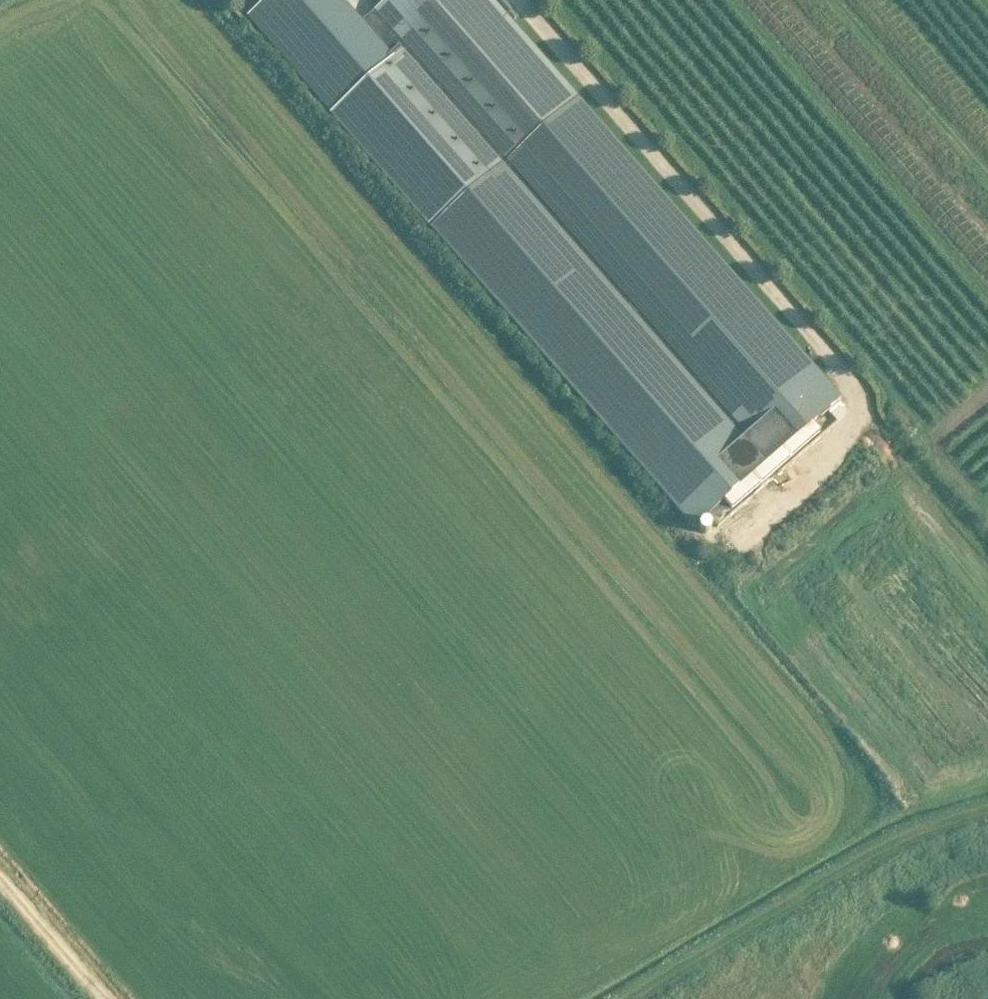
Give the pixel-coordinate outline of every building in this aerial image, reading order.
[(247,17),(337,120),(431,228),(693,530),(711,514),(721,526),(840,422),(830,410),(842,400),(580,99),(494,0),(387,0),(362,23),(341,0),(267,0),(247,17)]
